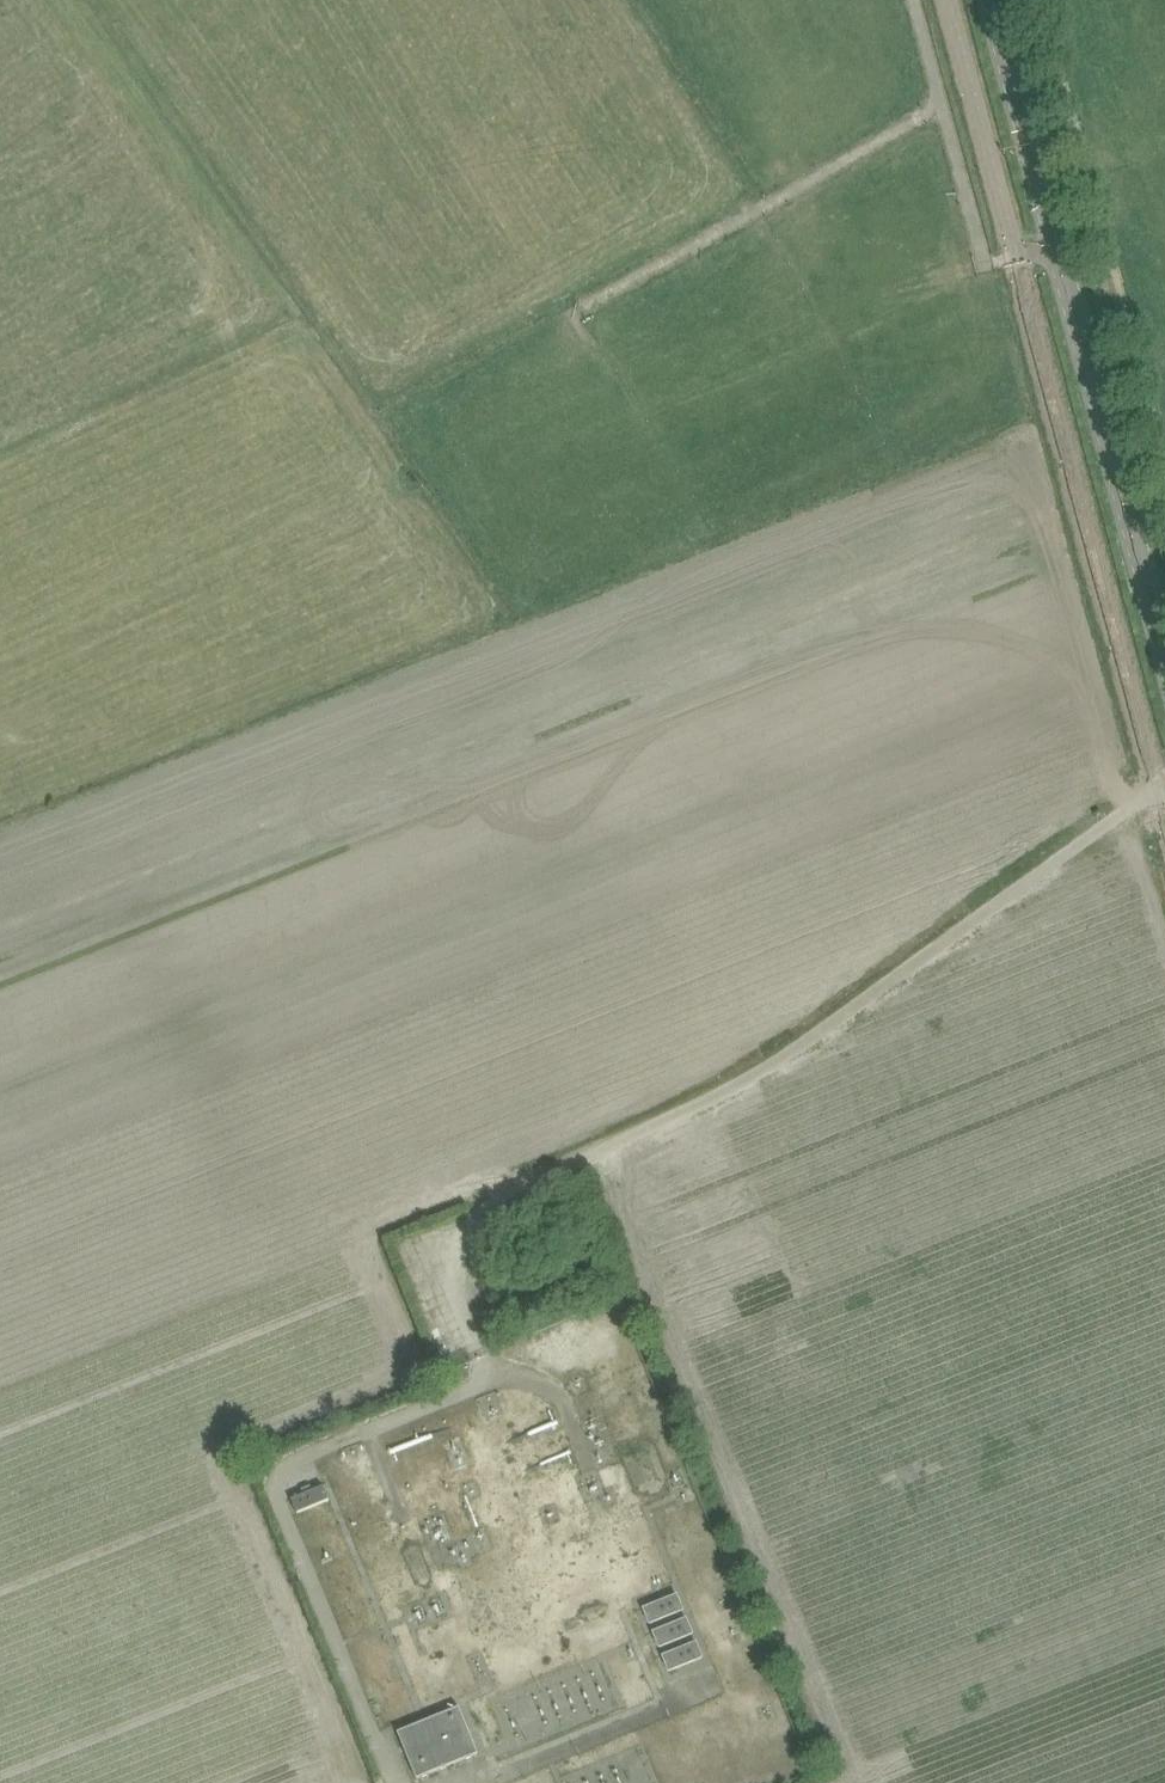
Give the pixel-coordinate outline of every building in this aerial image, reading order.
[(623,1445),(635,1493),(655,1488),(643,1440),(623,1445)] [(323,1485),(291,1497),(296,1512),(328,1499),(323,1485)] [(677,1594),(643,1608),(649,1622),(683,1608),(677,1594)] [(686,1617),(653,1631),(659,1646),(692,1632),(686,1617)] [(696,1641),(663,1655),(669,1670),(702,1656),(696,1641)] [(459,1707),(399,1732),(417,1777),(477,1753),(459,1707)]
